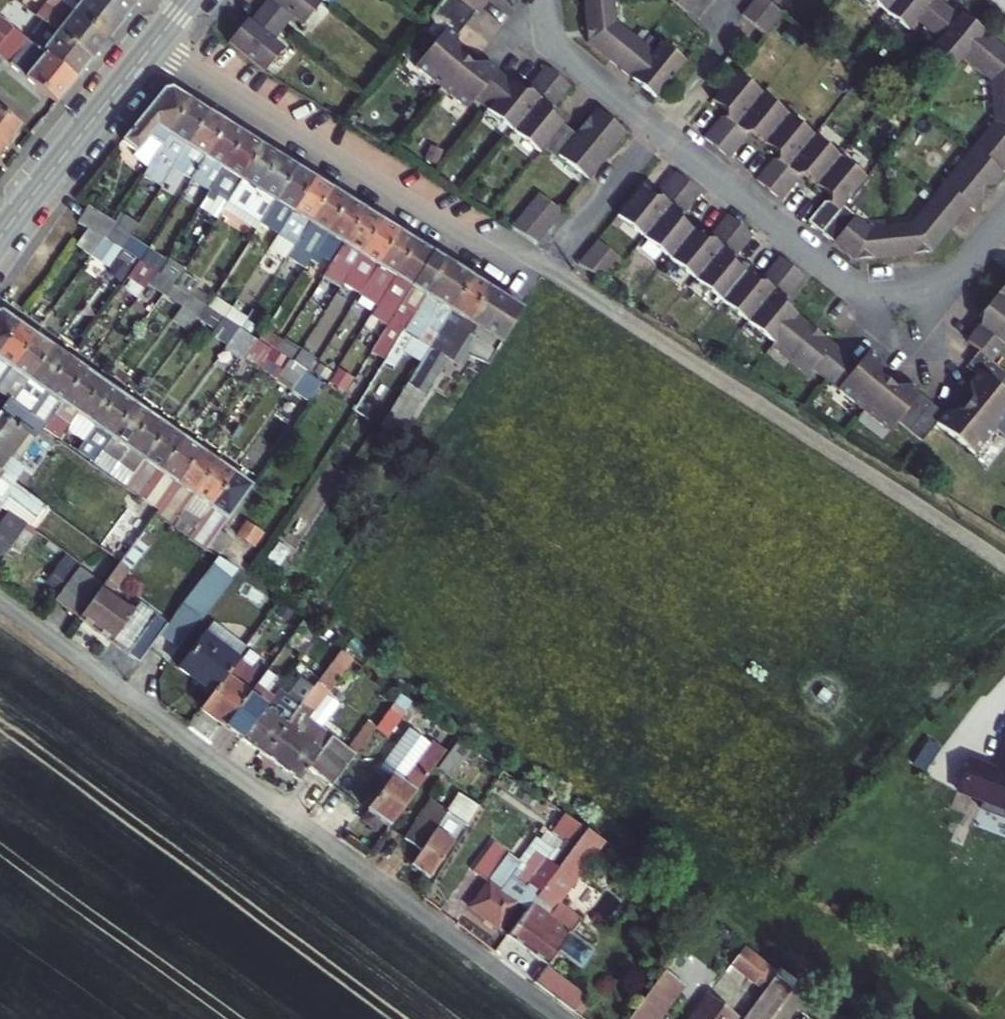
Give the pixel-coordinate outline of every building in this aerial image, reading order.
[(72,14),(55,0),(48,0),(35,16),(91,61),(107,42),(72,14)] [(123,22),(95,0),(55,0),(72,14),(107,42),(123,22)] [(123,22),(137,4),(132,0),(95,0),(123,22)] [(324,4),(328,0),(273,0),(254,23),(251,21),(232,44),(268,73),(288,50),(278,42),(296,18),(307,27),(324,4)] [(446,88),(472,109),(483,95),(495,105),(491,110),(544,153),(548,148),(561,160),(564,156),(592,179),(630,133),(600,109),(579,134),(554,113),(552,106),(558,107),(574,87),(548,66),(533,84),(532,91),(526,90),(492,63),(475,64),(461,52),(460,37),(480,13),(482,15),(495,0),(447,0),(434,17),(450,30),(419,66),(446,88)] [(594,44),(659,97),(688,60),(665,42),(657,52),(621,23),(619,0),(589,0),(594,44)] [(699,0),(675,0),(690,12),(699,0)] [(895,228),(875,230),(848,208),(870,180),(739,72),(716,100),(728,110),(729,118),(724,118),(708,138),(733,159),(750,139),(749,134),(756,134),(767,143),(781,154),(781,160),(776,161),(761,181),(786,201),(802,182),(802,177),(808,177),(834,197),(835,204),(829,204),(813,224),(859,262),(938,254),(975,208),(980,213),(1004,182),(1004,171),(1004,170),(1004,46),(967,15),(964,18),(942,0),(873,0),(913,33),(921,23),(945,43),(937,52),(959,71),(968,61),(995,84),(999,125),(916,227),(895,228)] [(778,7),(769,0),(759,0),(747,16),(769,35),(786,14),(778,7)] [(76,80),(91,61),(35,16),(27,9),(23,14),(34,23),(22,38),(76,80)] [(22,38),(0,20),(0,54),(32,79),(58,101),(76,80),(22,38)] [(168,87),(123,142),(140,154),(133,164),(146,172),(191,102),(168,87)] [(146,172),(164,184),(210,114),(191,102),(146,172)] [(4,151),(24,125),(0,107),(0,148),(4,151)] [(210,114),(164,184),(182,195),(191,182),(228,125),(210,114)] [(209,193),(223,170),(245,136),(228,125),(191,182),(199,187),(209,193)] [(228,205),(242,182),(263,148),(245,136),(223,170),(209,193),(218,199),(228,205)] [(244,215),(258,192),(280,158),(263,148),(242,182),(228,205),(235,209),(244,215)] [(280,158),(258,192),(244,215),(261,226),(297,169),(280,158)] [(282,230),(292,214),(314,180),(297,169),(261,226),(278,237),(282,230)] [(756,236),(731,215),(716,235),(716,241),(710,241),(683,219),(683,214),(689,213),(705,194),(679,173),(664,192),(664,198),(657,198),(644,188),(621,216),(725,301),(747,274),(735,263),(734,256),(740,256),(756,236)] [(298,240),(308,224),(330,190),(314,180),(292,214),(282,230),(278,237),(294,247),(298,240)] [(294,247),(312,258),(348,201),(330,190),(308,224),(298,240),(294,247)] [(541,196),(513,231),(538,247),(564,215),(541,196)] [(331,239),(342,246),(364,212),(348,201),(312,258),(329,268),(333,261),(322,254),(331,239)] [(84,227),(102,239),(103,240),(114,222),(88,208),(77,223),(84,227)] [(364,212),(342,246),(333,261),(329,268),(346,279),(351,271),(341,265),(350,251),(359,257),(381,222),(364,212)] [(124,219),(108,244),(119,251),(120,251),(129,237),(136,226),(124,219)] [(368,282),(377,268),(398,233),(381,222),(359,257),(351,271),(346,279),(363,290),(368,282)] [(84,227),(74,242),(92,254),(102,239),(84,227)] [(380,300),(393,279),(415,244),(398,233),(377,268),(368,282),(363,290),(380,300)] [(147,250),(129,237),(120,251),(136,261),(138,263),(147,250)] [(415,244),(393,279),(402,284),(392,300),(396,303),(393,308),(398,311),(432,254),(415,244)] [(621,262),(599,244),(591,254),(579,268),(604,283),(614,272),(621,262)] [(165,262),(147,250),(138,263),(153,273),(157,275),(165,262)] [(403,323),(409,327),(448,264),(432,254),(398,311),(376,347),(384,353),(403,323)] [(799,317),(787,307),(787,299),(793,299),(808,280),(783,260),(768,277),(768,284),(760,285),(747,274),(725,301),(724,302),(777,346),(773,349),(812,380),(816,374),(893,436),(905,422),(928,441),(939,428),(978,459),(1004,425),(1004,394),(998,388),(1004,379),(1004,373),(998,366),(1004,357),(1004,295),(987,317),(992,321),(973,346),(983,355),(972,368),(982,376),(975,385),(976,400),(963,415),(947,417),(914,389),(899,390),(884,379),(883,365),(872,355),(862,368),(799,317)] [(184,275),(165,262),(157,275),(170,284),(176,288),(184,275)] [(448,264),(409,327),(404,334),(427,349),(470,278),(448,264)] [(146,283),(162,294),(170,284),(157,275),(153,273),(146,283)] [(199,285),(184,275),(176,288),(187,296),(191,298),(199,285)] [(519,309),(470,278),(427,349),(442,359),(444,357),(458,366),(474,339),(494,352),(519,309)] [(162,294),(179,306),(187,296),(176,288),(170,284),(162,294)] [(203,306),(208,310),(216,296),(199,285),(191,298),(203,306)] [(179,306),(196,317),(203,306),(191,298),(187,296),(179,306)] [(196,317),(212,328),(220,317),(208,310),(203,306),(196,317)] [(18,325),(0,312),(0,351),(18,325)] [(12,369),(34,337),(18,325),(0,351),(0,386),(12,369)] [(28,381),(51,348),(34,337),(12,369),(0,386),(0,394),(1,394),(12,403),(15,398),(28,381)] [(32,410),(45,392),(67,359),(51,348),(28,381),(15,398),(12,403),(17,406),(24,411),(29,415),(32,410)] [(322,385),(308,374),(317,364),(299,349),(275,379),(307,404),(322,385)] [(67,359),(45,392),(61,403),(84,371),(67,359)] [(65,432),(77,415),(100,382),(84,371),(61,403),(45,426),(57,434),(61,437),(65,432)] [(77,415),(95,427),(117,394),(100,382),(77,415)] [(99,455),(111,438),(134,406),(117,394),(95,427),(79,449),(95,461),(99,455)] [(24,411),(17,406),(12,403),(8,409),(25,421),(29,415),(24,411)] [(19,487),(30,471),(17,461),(40,431),(25,421),(8,409),(3,406),(0,410),(0,473),(19,487)] [(95,461),(100,464),(103,459),(115,467),(128,450),(150,417),(134,406),(111,438),(99,455),(95,461)] [(40,431),(42,432),(45,426),(33,418),(29,415),(25,421),(40,431)] [(128,450),(115,467),(126,474),(123,479),(129,483),(132,479),(144,462),(167,429),(150,417),(128,450)] [(148,489),(160,473),(183,440),(167,429),(144,462),(132,479),(129,483),(133,486),(136,482),(148,489)] [(65,432),(61,437),(66,441),(69,436),(65,432)] [(165,501),(176,484),(199,452),(183,440),(160,473),(148,489),(160,497),(156,502),(161,506),(165,501)] [(199,452),(176,484),(193,496),(216,463),(199,452)] [(216,463),(193,496),(209,507),(232,474),(216,463)] [(7,511),(25,524),(28,526),(33,520),(35,521),(46,507),(19,487),(0,473),(0,506),(7,511)] [(232,474),(209,507),(218,513),(204,535),(214,541),(252,488),(232,474)] [(7,511),(0,521),(0,557),(25,524),(7,511)] [(100,588),(78,617),(139,662),(161,633),(169,622),(141,601),(133,611),(111,594),(145,547),(136,540),(100,588)] [(204,626),(230,580),(207,567),(181,613),(204,626)] [(76,570),(54,601),(78,617),(100,588),(76,570)] [(225,677),(232,667),(251,641),(238,632),(225,652),(201,635),(179,666),(203,684),(202,686),(212,694),(225,677)] [(161,633),(139,662),(153,672),(173,642),(161,633)] [(326,669),(263,754),(299,781),(310,765),(335,783),(406,687),(396,680),(352,742),(311,713),(356,650),(345,642),(326,669)] [(265,705),(241,737),(263,754),(326,669),(311,658),(286,693),(289,695),(277,712),(265,705)] [(249,696),(256,685),(232,667),(225,677),(249,696)] [(202,708),(227,726),(249,696),(225,677),(212,694),(202,708)] [(249,696),(227,726),(241,737),(265,705),(271,697),(256,685),(249,696)] [(289,695),(286,693),(278,687),(271,697),(265,705),(277,712),(289,695)] [(375,733),(386,741),(406,713),(394,705),(375,733)] [(390,826),(446,749),(434,739),(432,742),(409,726),(388,756),(390,757),(383,767),(393,774),(367,809),(369,811),(364,819),(377,829),(383,821),(390,826)] [(460,738),(443,761),(457,772),(474,749),(460,738)] [(958,794),(1004,811),(1004,747),(996,773),(969,763),(958,794)] [(472,774),(459,791),(467,796),(479,779),(472,774)] [(468,820),(471,823),(481,806),(467,796),(459,791),(442,816),(425,804),(402,835),(420,848),(410,863),(430,877),(468,820)] [(590,824),(556,868),(526,909),(508,933),(548,964),(557,952),(581,970),(596,950),(572,932),(580,920),(558,904),(607,836),(590,824)] [(526,909),(556,868),(545,859),(525,886),(488,859),(471,880),(482,889),(469,907),(496,927),(515,901),(526,909)] [(772,975),(775,972),(761,963),(741,949),(729,965),(753,981),(756,977),(766,984),(772,975)] [(629,1018),(660,1018),(696,971),(676,955),(629,1018)] [(544,968),(533,983),(553,998),(573,1013),(584,998),(544,968)] [(740,1018),(767,1018),(790,989),(772,975),(766,984),(740,1018)] [(711,981),(700,997),(701,998),(713,982),(711,981)] [(690,1018),(716,1018),(726,1005),(708,993),(690,1018)]
